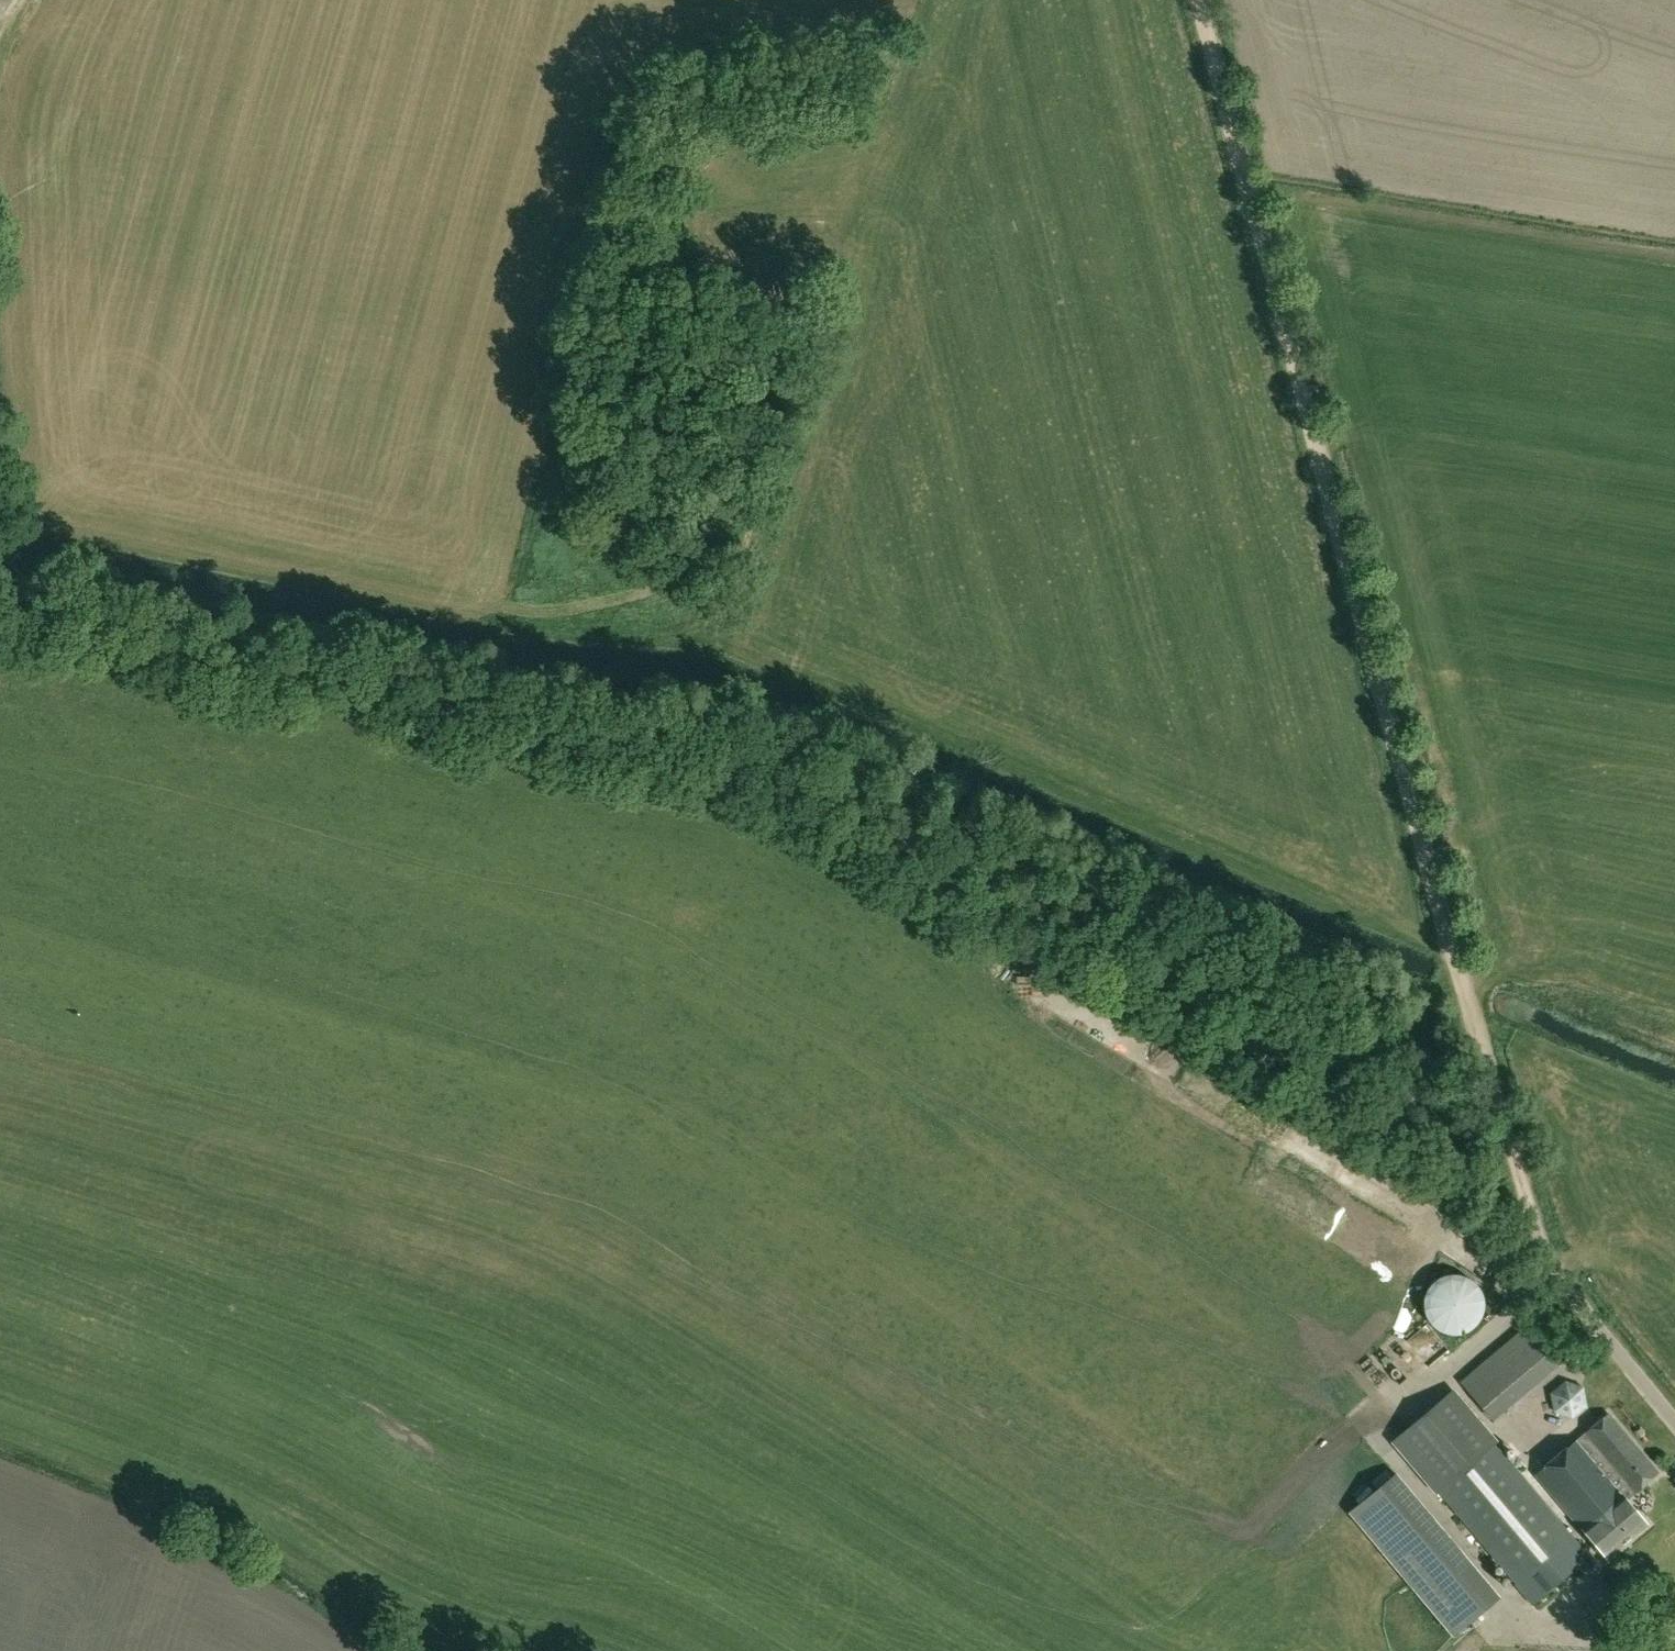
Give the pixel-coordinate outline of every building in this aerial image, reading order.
[(1135,1065),(1172,1082),(1185,1053),(1148,1037),(1135,1065)] [(1466,1376),(1496,1413),(1569,1353),(1539,1317),(1466,1376)] [(1568,1384),(1558,1407),(1582,1418),(1593,1396),(1568,1384)] [(1589,1557),(1494,1444),(1497,1442),(1454,1390),(1394,1441),(1436,1492),(1440,1490),(1516,1582),(1515,1583),(1532,1604),(1589,1557)] [(1609,1413),(1536,1474),(1606,1557),(1646,1524),(1626,1500),(1658,1473),(1609,1413)] [(1459,1625),(1501,1588),(1457,1537),(1446,1547),(1395,1489),(1365,1515),(1459,1625)]
